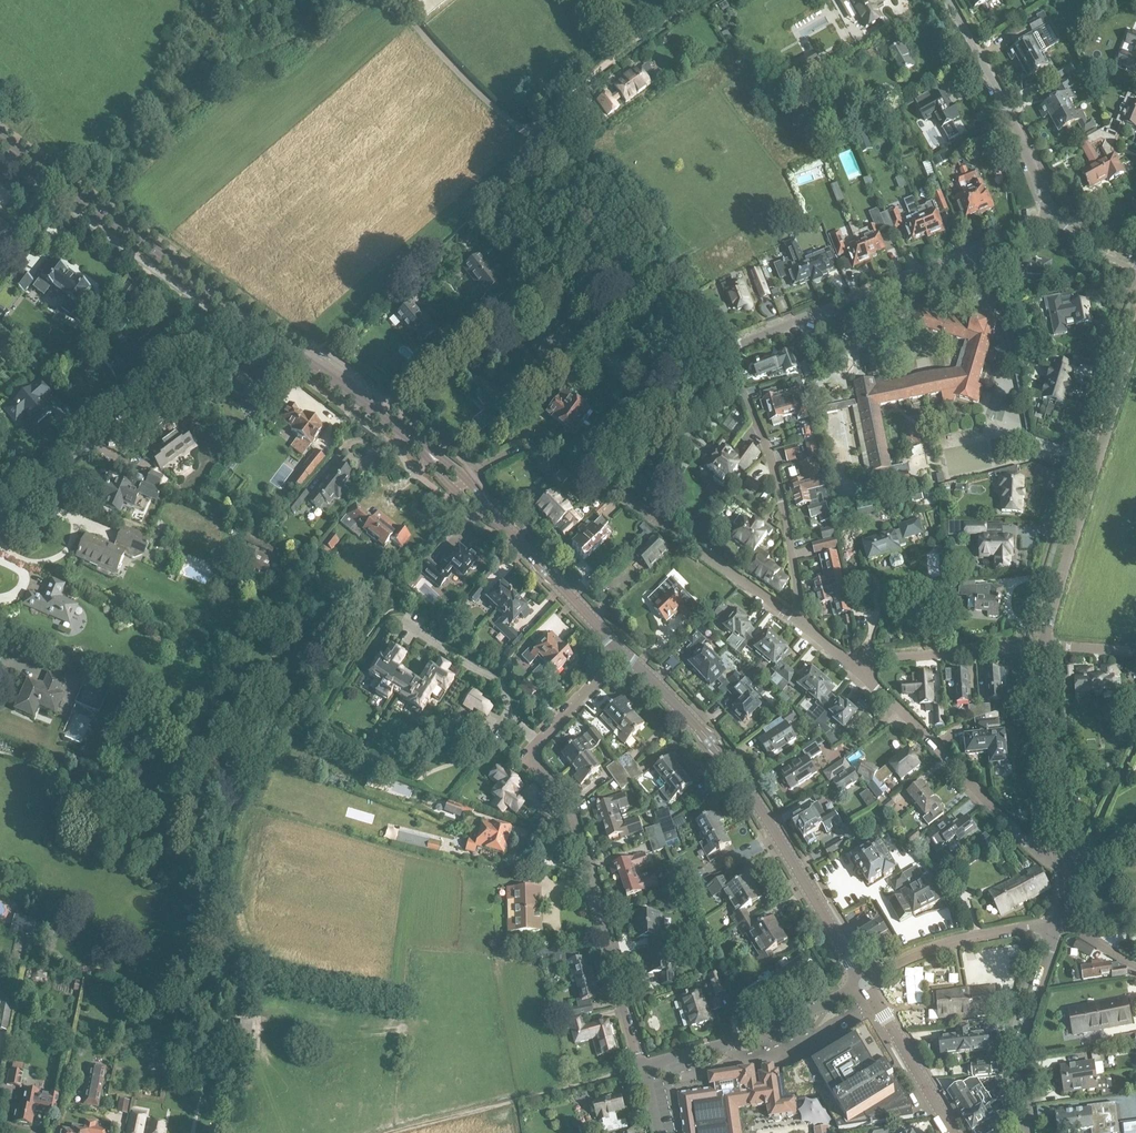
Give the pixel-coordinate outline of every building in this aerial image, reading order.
[(846,5),(852,1),(869,31),(885,23),(878,10),(884,7),(883,4),(884,3),(883,0),(844,0),(846,5)] [(992,0),(969,0),(974,10),(987,3),(992,0)] [(723,12),(730,8),(726,2),(719,6),(723,12)] [(1037,16),(1038,19),(1029,25),(1033,31),(1049,22),(1044,12),(1037,16)] [(726,31),(721,34),(727,43),(733,38),(728,30),(726,31)] [(1017,57),(1021,64),(1048,50),(1037,32),(1008,48),(1009,50),(1007,52),(1012,60),(1017,57)] [(878,55),(885,51),(891,61),(895,59),(903,73),(916,66),(904,45),(904,44),(892,50),(891,48),(892,47),(888,40),(874,48),(867,52),(871,58),(878,54),(878,55)] [(1135,71),(1135,49),(1133,56),(1125,53),(1120,64),(1129,68),(1135,71)] [(792,65),(798,75),(821,62),(815,52),(792,65)] [(1045,60),(1042,53),(1021,65),(1028,78),(1052,65),(1048,58),(1045,60)] [(616,102),(622,97),(626,102),(650,85),(658,80),(647,64),(639,70),(638,69),(614,86),(618,91),(611,96),(609,93),(597,102),(606,115),(619,106),(616,102)] [(1070,73),(1067,67),(1056,73),(1059,79),(1070,73)] [(1050,115),(1052,120),(1074,108),(1069,101),(1073,98),(1068,90),(1074,86),(1070,79),(1058,86),(1064,96),(1039,109),(1044,118),(1050,115)] [(958,118),(944,94),(935,99),(931,92),(915,101),(921,110),(919,111),(924,121),(935,115),(949,141),(960,135),(952,121),(958,118)] [(1117,138),(1123,122),(1135,127),(1135,96),(1128,93),(1124,104),(1122,105),(1120,109),(1121,111),(1117,122),(1112,120),(1108,128),(1102,131),(1103,133),(1117,138)] [(1078,115),(1074,108),(1052,120),(1060,133),(1079,122),(1085,133),(1097,126),(1093,119),(1086,122),(1081,113),(1078,115)] [(854,133),(862,154),(873,149),(864,130),(854,133)] [(1102,131),(1080,143),(1093,168),(1083,174),(1087,181),(1085,183),(1087,186),(1089,185),(1090,188),(1094,185),(1094,186),(1100,183),(1099,181),(1108,177),(1110,181),(1124,174),(1111,151),(1117,138),(1103,133),(1102,131)] [(821,142),(813,139),(810,146),(817,149),(821,142)] [(952,149),(931,161),(935,169),(956,156),(952,149)] [(963,164),(971,167),(973,160),(965,158),(963,164)] [(928,162),(925,163),(931,176),(936,174),(935,169),(931,161),(928,162)] [(965,167),(960,169),(978,214),(979,214),(982,215),(986,213),(987,210),(993,208),(982,181),(975,184),(978,191),(974,192),(972,187),(970,187),(968,181),(977,177),(974,170),(968,173),(965,167)] [(955,200),(961,212),(958,213),(960,218),(962,217),(964,220),(978,214),(960,169),(959,170),(961,175),(956,178),(963,196),(955,200)] [(895,178),(899,188),(907,185),(903,175),(895,178)] [(870,176),(863,179),(867,189),(875,186),(870,176)] [(919,209),(918,210),(925,229),(927,234),(928,236),(928,237),(929,237),(932,238),(936,237),(937,234),(944,231),(943,229),(937,214),(940,213),(941,214),(949,211),(942,195),(940,191),(938,183),(933,185),(936,192),(932,194),(934,198),(935,201),(933,202),(933,203),(927,205),(926,207),(919,209)] [(890,211),(888,212),(895,228),(895,229),(896,229),(903,226),(904,229),(909,241),(921,236),(927,234),(925,229),(918,210),(913,197),(904,201),(910,217),(901,220),(896,208),(895,209),(894,208),(890,210),(890,211)] [(860,231),(860,232),(869,257),(870,257),(873,258),(877,256),(878,254),(885,251),(878,234),(887,231),(891,230),(885,213),(880,215),(878,209),(869,212),(873,220),(875,226),(869,228),(868,228),(860,231)] [(12,229),(0,221),(0,234),(12,229)] [(870,261),(869,257),(860,232),(856,222),(849,224),(853,234),(857,245),(846,249),(839,232),(830,236),(838,256),(846,253),(852,268),(870,261)] [(826,233),(818,237),(826,258),(835,254),(826,233)] [(789,276),(793,287),(812,279),(806,265),(797,241),(786,245),(791,259),(776,265),(781,279),(789,276)] [(820,253),(804,259),(814,284),(816,283),(817,284),(821,282),(821,280),(831,277),(820,253)] [(479,254),(462,268),(477,287),(483,295),(488,292),(496,302),(507,293),(499,283),(501,281),(493,270),(492,271),(479,254)] [(44,296),(51,287),(62,295),(61,297),(65,300),(60,308),(70,315),(80,302),(85,306),(90,299),(85,295),(90,289),(52,261),(50,264),(46,261),(38,271),(42,274),(32,288),(44,296)] [(1050,281),(1052,263),(1023,261),(1022,266),(1015,265),(1014,274),(1022,274),(1022,279),(1050,281)] [(755,272),(752,273),(755,282),(754,282),(761,299),(770,296),(760,269),(755,271),(755,272)] [(24,294),(33,281),(21,272),(12,284),(24,294)] [(725,293),(727,293),(734,309),(738,307),(739,310),(744,308),(745,309),(746,310),(747,311),(748,311),(750,311),(751,310),(752,309),(753,308),(743,283),(736,286),(734,281),(722,285),(725,293)] [(138,288),(133,284),(126,293),(132,297),(138,288)] [(1046,311),(1050,311),(1054,336),(1067,333),(1064,320),(1074,318),(1076,325),(1092,322),(1088,301),(1072,304),(1072,302),(1062,304),(1060,295),(1044,298),(1046,311)] [(425,307),(432,315),(437,310),(430,302),(425,307)] [(1017,311),(1025,310),(1024,302),(1015,303),(1017,311)] [(427,322),(410,303),(397,315),(402,321),(400,323),(411,336),(413,334),(414,334),(415,333),(423,342),(434,332),(426,323),(427,322)] [(804,388),(806,399),(810,415),(811,417),(848,410),(847,408),(858,406),(871,472),(868,473),(869,479),(868,480),(873,500),(912,490),(908,472),(906,472),(904,465),(892,468),(880,406),(942,394),(944,404),(954,402),(956,397),(978,404),(983,387),(978,385),(998,318),(975,311),(971,322),(930,310),(930,308),(918,304),(918,307),(917,307),(912,325),(915,327),(965,341),(963,349),(962,349),(956,369),(891,382),(891,381),(885,383),(884,378),(874,380),(874,379),(854,383),(857,401),(816,408),(811,386),(804,388)] [(8,313),(0,306),(0,322),(1,323),(8,313)] [(905,315),(903,310),(888,317),(891,322),(905,315)] [(1038,352),(1031,353),(1030,357),(1027,356),(1026,358),(1023,357),(1024,353),(1020,353),(1018,358),(1034,362),(1035,361),(1037,362),(1039,355),(1037,355),(1038,352)] [(575,378),(596,361),(591,354),(570,371),(575,378)] [(763,378),(782,374),(781,373),(787,370),(788,372),(789,376),(800,372),(795,356),(784,360),(785,361),(778,364),(777,362),(757,368),(758,370),(755,371),(758,379),(760,378),(761,378),(761,380),(763,378)] [(1042,399),(1065,406),(1067,397),(1070,398),(1074,383),(1072,382),(1075,372),(1071,371),(1073,364),(1055,358),(1053,365),(1052,365),(1046,383),(1041,397),(1042,397),(1042,399)] [(802,366),(807,377),(815,374),(810,363),(802,366)] [(1033,430),(1022,372),(1021,367),(1020,367),(1020,363),(1014,364),(1027,431),(1033,430)] [(801,378),(794,380),(795,383),(797,382),(798,386),(803,385),(802,382),(803,382),(801,378)] [(40,399),(51,391),(41,380),(31,388),(13,402),(14,403),(5,410),(15,421),(23,414),(26,418),(30,415),(37,423),(51,412),(40,399)] [(623,384),(612,396),(621,404),(632,392),(623,384)] [(766,409),(766,411),(806,399),(804,388),(804,387),(787,392),(787,390),(777,393),(776,389),(763,393),(765,398),(763,399),(763,401),(760,401),(763,410),(766,409)] [(552,418),(563,426),(564,431),(566,433),(571,432),(574,435),(581,426),(588,431),(602,414),(592,407),(589,411),(562,391),(560,389),(553,398),(556,400),(547,412),(553,417),(552,418)] [(538,396),(533,391),(527,396),(531,401),(538,396)] [(798,419),(810,415),(806,399),(766,411),(770,422),(772,421),(773,427),(784,423),(783,418),(797,414),(798,419)] [(278,419),(292,429),(291,430),(298,436),(296,440),(308,449),(310,446),(311,446),(325,428),(304,412),(303,414),(300,411),(299,412),(289,404),(283,411),(276,406),(265,422),(271,427),(278,419)] [(812,426),(801,429),(803,442),(815,440),(812,426)] [(160,469),(186,449),(190,454),(196,449),(193,444),(183,430),(176,435),(175,433),(155,448),(156,450),(150,455),(160,469)] [(817,458),(814,441),(806,442),(810,459),(817,458)] [(729,481),(739,468),(747,474),(761,454),(745,442),(744,443),(742,446),(739,451),(737,449),(733,451),(732,452),(723,446),(718,452),(716,454),(713,459),(712,461),(707,468),(717,476),(714,480),(723,487),(728,480),(729,481)] [(795,456),(800,454),(798,446),(784,449),(788,463),(796,460),(795,456)] [(300,490),(309,479),(310,479),(326,459),(316,451),(299,470),(300,471),(291,483),(300,490)] [(342,457),(308,502),(319,511),(325,502),(329,506),(335,498),(338,501),(347,490),(342,487),(353,474),(345,469),(350,463),(342,457)] [(793,493),(794,496),(815,491),(815,490),(825,488),(826,488),(824,477),(819,478),(818,473),(821,472),(818,460),(801,464),(804,476),(801,477),(802,482),(791,485),(792,486),(790,487),(792,494),(793,493)] [(994,473),(996,478),(1005,479),(1004,479),(1003,512),(1022,513),(1022,510),(1023,509),(1023,505),(1022,503),(1022,499),(1025,499),(1025,494),(1023,493),(1023,480),(1013,479),(1013,469),(1014,468),(994,473)] [(572,489),(580,482),(573,474),(570,477),(564,470),(553,480),(561,487),(566,483),(572,489)] [(164,477),(151,471),(145,484),(158,490),(163,492),(168,479),(164,477)] [(745,475),(741,472),(736,477),(740,481),(745,475)] [(936,475),(938,483),(945,482),(943,474),(936,475)] [(102,496),(108,499),(105,506),(118,512),(123,501),(134,506),(138,494),(147,498),(151,487),(134,479),(127,475),(124,483),(117,480),(113,487),(107,485),(106,486),(105,486),(102,494),(103,494),(102,496)] [(744,486),(755,494),(762,485),(750,477),(744,486)] [(599,490),(597,487),(590,493),(592,496),(599,490)] [(545,488),(534,499),(539,505),(537,507),(551,522),(570,504),(568,502),(562,502),(553,492),(551,494),(545,488)] [(815,491),(794,496),(797,507),(810,503),(811,507),(808,508),(811,519),(819,516),(821,523),(832,520),(826,504),(829,503),(825,488),(815,490),(815,491)] [(921,492),(912,494),(914,501),(923,499),(922,498),(941,493),(940,489),(921,493),(921,492)] [(310,495),(302,490),(287,509),(294,515),(310,495)] [(594,511),(598,515),(612,502),(608,498),(594,511)] [(367,535),(366,537),(377,545),(378,544),(384,549),(390,540),(400,548),(410,537),(377,511),(373,517),(356,504),(340,524),(359,538),(363,533),(367,535)] [(564,536),(581,521),(581,519),(578,516),(576,516),(571,511),(571,506),(570,504),(551,522),(564,536)] [(856,507),(859,517),(874,513),(872,504),(856,507)] [(734,538),(735,542),(739,544),(742,544),(748,547),(747,550),(750,552),(754,552),(755,553),(757,551),(762,554),(760,556),(767,561),(770,556),(758,548),(767,535),(769,536),(773,531),(766,526),(765,527),(756,521),(754,524),(741,515),(735,525),(740,528),(734,538)] [(607,523),(601,517),(585,532),(582,529),(578,533),(581,536),(572,545),(577,551),(577,552),(584,560),(606,540),(599,532),(607,523)] [(904,540),(923,534),(919,520),(899,526),(900,531),(904,540)] [(948,536),(961,536),(961,522),(948,522),(948,536)] [(1011,569),(1010,557),(1013,557),(1013,538),(991,538),(991,533),(986,533),(986,525),(966,525),(966,534),(982,534),(982,538),(981,538),(981,557),(996,557),(996,569),(1011,569)] [(835,537),(833,528),(821,531),(823,540),(835,537)] [(114,546),(86,534),(77,554),(117,572),(124,555),(134,559),(144,555),(149,543),(137,537),(137,536),(122,529),(114,546)] [(904,540),(900,531),(895,532),(895,533),(863,543),(869,561),(890,555),(891,559),(890,561),(892,567),(895,569),(903,566),(904,563),(902,557),(900,555),(899,552),(901,551),(899,547),(905,545),(904,540)] [(331,551),(332,551),(340,541),(331,535),(323,545),(324,545),(321,549),(328,555),(331,551)] [(650,571),(672,552),(656,535),(655,536),(635,554),(650,571)] [(815,554),(838,549),(836,538),(812,544),(815,554)] [(426,560),(419,569),(440,587),(447,579),(446,578),(453,569),(463,577),(470,569),(473,570),(476,569),(477,567),(478,564),(476,562),(478,559),(468,551),(466,554),(458,548),(440,569),(428,559),(427,561),(426,560)] [(177,549),(174,556),(185,561),(188,554),(177,549)] [(813,583),(816,594),(845,587),(843,577),(839,561),(837,552),(820,556),(825,575),(827,580),(813,583)] [(781,570),(767,561),(760,556),(750,571),(781,593),(790,579),(779,572),(781,570)] [(413,587),(414,588),(423,577),(417,573),(407,585),(411,589),(413,587)] [(936,578),(937,587),(948,587),(947,577),(936,578)] [(29,592),(24,604),(49,614),(49,613),(70,622),(77,604),(59,596),(65,583),(53,578),(47,592),(49,593),(46,599),(29,592)] [(976,588),(976,578),(960,580),(961,589),(976,588)] [(486,599),(497,609),(503,603),(507,607),(515,598),(508,592),(511,590),(503,582),(486,599)] [(678,610),(689,622),(702,610),(678,585),(671,592),(654,609),(667,621),(678,610)] [(818,605),(830,602),(834,616),(851,612),(845,587),(816,594),(818,605)] [(992,587),(991,589),(988,588),(989,587),(974,589),(973,590),(972,591),(972,595),(977,596),(976,610),(989,611),(989,616),(999,617),(1001,598),(1003,598),(1004,589),(992,587)] [(484,593),(477,588),(468,598),(475,604),(484,593)] [(864,600),(873,600),(872,588),(862,588),(864,600)] [(601,601),(606,596),(600,590),(595,595),(601,601)] [(507,607),(503,603),(497,609),(504,616),(493,626),(510,642),(508,644),(515,650),(525,639),(518,633),(517,634),(509,626),(519,616),(523,619),(530,612),(515,598),(507,607)] [(725,627),(733,635),(732,636),(737,641),(731,647),(736,652),(743,644),(751,634),(754,631),(745,622),(747,620),(738,612),(725,627)] [(851,625),(850,616),(843,618),(845,626),(851,625)] [(698,630),(705,635),(709,630),(702,625),(698,630)] [(697,631),(688,640),(699,652),(689,662),(694,667),(693,669),(696,673),(699,672),(699,673),(715,658),(701,645),(706,641),(697,631)] [(752,651),(755,648),(765,657),(778,641),(767,631),(759,641),(751,634),(743,644),(752,651)] [(535,659),(540,665),(544,661),(552,653),(554,654),(561,647),(562,646),(560,643),(561,642),(558,639),(557,641),(550,634),(537,647),(534,644),(521,657),(529,665),(535,659)] [(765,657),(776,666),(772,670),(776,673),(770,681),(777,687),(783,680),(791,671),(781,661),(790,651),(778,641),(765,657)] [(428,701),(431,696),(439,702),(454,679),(446,674),(450,668),(440,662),(435,669),(430,666),(420,681),(398,668),(406,657),(404,655),(403,654),(399,651),(398,652),(391,647),(384,659),(380,656),(368,675),(375,679),(369,688),(387,700),(390,697),(393,693),(394,694),(395,693),(408,702),(408,703),(413,707),(411,711),(417,715),(420,711),(422,713),(429,701),(428,701)] [(538,680),(549,670),(553,675),(566,662),(568,665),(574,659),(561,647),(554,654),(552,653),(544,661),(540,665),(532,674),(538,680)] [(721,674),(733,686),(741,678),(732,668),(728,672),(715,658),(699,673),(711,684),(721,674)] [(504,673),(512,664),(506,659),(498,668),(504,673)] [(1074,689),(1073,667),(1063,667),(1064,689),(1066,689),(1066,691),(1072,691),(1072,689),(1074,689)] [(729,692),(740,703),(732,711),(744,723),(761,707),(746,691),(761,677),(752,668),(742,678),(741,678),(733,686),(734,687),(729,692)] [(791,671),(783,680),(794,689),(798,685),(808,694),(822,678),(811,668),(801,679),(791,671)] [(988,701),(1003,699),(1002,688),(1006,688),(1005,669),(1000,669),(1000,668),(985,670),(988,701)] [(1077,693),(1076,693),(1076,702),(1079,701),(1081,701),(1082,700),(1084,699),(1084,697),(1085,696),(1090,696),(1092,693),(1094,693),(1095,695),(1095,696),(1097,698),(1101,698),(1103,695),(1103,693),(1122,692),(1121,679),(1120,679),(1120,668),(1103,668),(1103,674),(1094,674),(1093,669),(1078,670),(1079,679),(1076,679),(1077,693)] [(947,681),(955,681),(957,702),(971,702),(969,672),(956,673),(956,670),(946,671),(947,681)] [(64,679),(48,673),(43,686),(28,679),(20,698),(17,700),(16,703),(17,706),(15,710),(34,718),(39,705),(56,712),(63,694),(58,692),(64,679)] [(935,711),(934,709),(934,704),(932,674),(913,675),(913,683),(903,684),(903,694),(919,693),(920,705),(926,704),(927,712),(935,711)] [(805,718),(814,726),(833,704),(826,697),(834,687),(822,678),(808,694),(818,702),(815,705),(819,708),(813,715),(809,712),(805,718)] [(519,687),(530,698),(536,692),(525,681),(519,687)] [(107,693),(84,683),(76,703),(99,712),(107,693)] [(472,711),(474,708),(486,716),(492,707),(480,699),(481,696),(474,691),(464,706),(472,711)] [(791,700),(783,693),(779,698),(787,705),(791,700)] [(605,713),(620,728),(634,714),(627,708),(631,704),(623,696),(605,713)] [(833,731),(826,725),(832,718),(845,728),(857,713),(848,705),(846,707),(836,699),(833,704),(814,726),(825,735),(833,731)] [(970,721),(976,720),(981,718),(980,705),(970,706),(970,721)] [(991,705),(980,705),(981,718),(987,716),(991,714),(991,705)] [(934,709),(935,711),(935,726),(945,725),(944,708),(934,709)] [(769,757),(779,751),(777,747),(786,741),(789,745),(797,739),(788,725),(798,719),(792,711),(763,730),(766,735),(758,740),(769,757)] [(991,714),(987,716),(991,754),(992,763),(999,762),(1000,766),(1001,767),(1002,767),(1003,767),(1004,767),(1005,766),(1006,765),(1006,762),(1004,734),(999,734),(998,727),(1000,727),(998,712),(991,714)] [(620,728),(624,733),(619,739),(625,745),(645,726),(634,714),(620,728)] [(964,744),(967,744),(968,753),(981,752),(981,754),(991,754),(987,716),(981,718),(976,720),(977,729),(978,730),(978,736),(964,738),(964,744)] [(563,755),(573,767),(590,752),(594,749),(590,744),(593,741),(598,746),(604,741),(594,729),(563,755)] [(832,748),(824,736),(815,742),(816,744),(803,752),(807,758),(781,775),(791,790),(818,773),(810,761),(822,754),(832,748)] [(861,780),(869,785),(868,786),(869,788),(878,800),(888,792),(888,791),(885,786),(883,784),(886,781),(896,774),(902,781),(920,767),(908,751),(877,775),(879,771),(865,764),(863,767),(859,775),(863,778),(861,780)] [(601,770),(593,761),(596,759),(590,752),(573,767),(578,774),(574,777),(582,786),(601,770)] [(629,753),(618,761),(626,772),(637,765),(629,753)] [(656,770),(668,784),(683,772),(678,766),(682,763),(675,754),(656,770)] [(847,757),(850,765),(861,761),(859,754),(847,757)] [(851,769),(845,760),(824,773),(830,783),(851,769)] [(607,769),(615,780),(626,772),(618,761),(607,769)] [(637,765),(626,772),(633,783),(644,775),(637,765)] [(497,767),(489,777),(498,784),(491,794),(496,798),(491,806),(502,814),(507,808),(516,814),(524,804),(515,797),(517,795),(516,794),(518,791),(519,792),(523,787),(518,783),(518,782),(507,773),(506,774),(497,767)] [(860,782),(852,770),(833,782),(841,794),(860,782)] [(622,791),(633,783),(626,772),(615,780),(622,791)] [(693,785),(683,772),(668,784),(672,790),(666,794),(672,802),(693,785)] [(912,798),(917,806),(932,794),(922,783),(908,794),(912,798)] [(602,815),(604,823),(622,817),(620,810),(629,807),(625,794),(612,799),(613,801),(601,805),(598,805),(598,806),(593,808),(596,817),(602,815)] [(932,794),(917,806),(927,817),(930,814),(934,819),(945,811),(941,806),(932,794)] [(896,805),(891,799),(882,805),(886,812),(896,805)] [(458,803),(455,812),(471,818),(474,809),(458,803)] [(795,831),(797,830),(798,832),(807,825),(808,827),(818,821),(818,820),(824,816),(825,815),(818,803),(810,808),(809,808),(804,811),(804,810),(798,813),(800,817),(792,822),(793,824),(791,825),(792,827),(792,828),(793,829),(795,831)] [(669,809),(656,814),(660,826),(673,822),(669,809)] [(697,824),(706,841),(724,832),(720,823),(724,821),(720,811),(697,824)] [(818,821),(808,827),(807,825),(798,832),(797,832),(801,839),(803,838),(809,846),(816,842),(812,834),(823,827),(826,831),(830,832),(836,827),(837,823),(834,817),(829,815),(826,817),(824,816),(818,820),(818,821)] [(625,824),(622,817),(604,823),(607,830),(606,831),(606,832),(607,832),(610,839),(625,835),(626,837),(644,831),(640,819),(625,824)] [(938,849),(946,843),(947,844),(960,834),(963,838),(976,828),(968,817),(960,823),(959,822),(954,826),(946,817),(925,833),(938,849)] [(475,819),(471,832),(507,842),(508,838),(511,837),(512,834),(510,831),(511,829),(475,819)] [(660,826),(664,836),(668,848),(680,844),(679,840),(679,839),(673,822),(660,826)] [(646,830),(650,841),(664,836),(660,826),(660,825),(646,830)] [(911,845),(922,836),(917,830),(906,838),(911,845)] [(427,850),(429,841),(430,840),(397,832),(394,843),(426,851),(427,850)] [(476,848),(477,848),(477,847),(504,855),(504,854),(506,852),(507,849),(506,847),(507,842),(471,832),(469,839),(469,838),(465,851),(475,854),(476,848)] [(731,845),(724,832),(706,841),(700,844),(710,863),(719,858),(717,853),(731,845)] [(668,849),(668,848),(664,836),(650,841),(654,853),(668,849)] [(995,843),(990,836),(985,840),(990,847),(995,843)] [(912,844),(915,849),(921,845),(918,840),(912,844)] [(439,853),(441,844),(429,841),(427,850),(439,853)] [(897,866),(882,842),(854,859),(870,884),(883,876),(884,878),(896,871),(894,868),(897,866)] [(169,862),(173,851),(156,844),(152,855),(169,862)] [(620,873),(623,880),(640,875),(638,868),(650,864),(647,855),(635,858),(611,866),(614,874),(619,872),(619,873),(620,873)] [(903,874),(890,882),(896,891),(904,887),(904,888),(908,886),(908,887),(910,886),(910,885),(914,884),(914,883),(924,877),(917,866),(903,874)] [(1020,876),(1014,880),(1026,902),(1051,888),(1041,872),(1036,867),(1027,872),(1029,875),(1021,879),(1020,876)] [(700,881),(693,868),(681,874),(682,876),(681,877),(686,887),(700,881)] [(934,876),(946,893),(956,887),(947,874),(943,877),(940,872),(934,876)] [(628,898),(631,897),(631,896),(646,891),(646,890),(660,886),(657,877),(643,881),(640,875),(623,880),(628,895),(627,895),(628,898)] [(720,893),(727,904),(756,887),(749,876),(731,886),(725,876),(711,885),(717,895),(720,893)] [(889,903),(900,923),(944,899),(932,876),(901,892),(903,896),(889,903)] [(675,892),(686,887),(681,877),(667,883),(672,894),(675,892)] [(1001,915),(1026,902),(1014,880),(989,893),(1001,915)] [(730,917),(737,927),(751,919),(745,909),(763,899),(756,887),(727,904),(734,915),(730,917)] [(509,932),(510,931),(542,930),(541,888),(509,889),(508,889),(509,932)] [(678,910),(673,895),(661,900),(665,912),(667,913),(669,913),(671,913),(678,910)] [(649,938),(650,950),(662,950),(663,949),(661,913),(636,914),(637,932),(634,933),(635,938),(649,938)] [(11,931),(33,936),(37,921),(14,915),(11,931)] [(746,935),(753,946),(781,929),(774,918),(757,928),(751,919),(737,927),(742,937),(746,935)] [(862,936),(869,947),(871,950),(874,948),(877,953),(892,944),(887,936),(888,936),(881,924),(862,936)] [(788,941),(781,929),(753,946),(759,957),(756,959),(763,969),(777,961),(771,951),(788,941)] [(1073,948),(1090,958),(1095,950),(1078,940),(1073,948)] [(577,978),(579,985),(596,980),(592,964),(587,965),(585,959),(572,962),(571,949),(541,949),(540,955),(555,956),(556,963),(566,963),(567,971),(572,970),(574,978),(577,978)] [(663,949),(662,950),(650,950),(650,968),(647,968),(647,974),(662,973),(663,985),(675,985),(673,949),(663,949)] [(799,960),(786,968),(787,970),(774,978),(783,994),(810,978),(799,960)] [(1083,979),(1112,975),(1112,978),(1127,976),(1126,967),(1118,962),(1119,969),(1112,970),(1111,962),(1104,963),(1103,960),(1092,962),(1092,965),(1081,966),(1083,979)] [(36,969),(33,971),(31,975),(33,979),(37,979),(46,980),(47,974),(43,973),(41,970),(36,969)] [(708,976),(716,996),(727,992),(720,972),(708,976)] [(601,997),(596,980),(579,985),(583,999),(578,1000),(579,1007),(572,1009),(574,1016),(593,1012),(592,1005),(591,999),(601,997)] [(998,1013),(995,987),(937,993),(940,1019),(998,1013)] [(684,1010),(690,1029),(714,1021),(710,1011),(708,1012),(702,992),(679,999),(682,1011),(684,1010)] [(748,1010),(743,996),(731,1001),(736,1015),(748,1010)] [(1069,1010),(1074,1035),(1132,1023),(1127,998),(1069,1010)] [(722,1008),(719,999),(713,1001),(716,1010),(722,1008)] [(14,1010),(15,1004),(14,1003),(0,1000),(0,1030),(8,1032),(8,1031),(9,1031),(11,1023),(10,1023),(12,1010),(14,1010)] [(599,1038),(603,1056),(618,1052),(609,1021),(587,1027),(583,1015),(570,1018),(577,1043),(599,1038)] [(957,1023),(957,1027),(970,1026),(997,1023),(997,1018),(969,1021),(969,1022),(957,1023)] [(252,1022),(235,1022),(235,1040),(251,1041),(252,1022)] [(679,1095),(684,1132),(741,1132),(738,1108),(752,1106),(752,1107),(766,1105),(766,1107),(768,1107),(770,1118),(773,1118),(773,1120),(776,1122),(780,1121),(782,1119),(782,1117),(787,1116),(789,1117),(792,1117),(793,1115),(797,1115),(796,1110),(797,1109),(797,1105),(795,1104),(794,1100),(793,1100),(792,1098),(808,1096),(808,1097),(812,1096),(812,1095),(813,1095),(815,1095),(816,1096),(818,1096),(820,1098),(821,1098),(821,1099),(822,1100),(821,1101),(823,1104),(824,1104),(830,1114),(829,1114),(834,1121),(836,1124),(836,1125),(837,1126),(839,1130),(914,1118),(912,1107),(890,1070),(894,1067),(868,1024),(857,1031),(858,1032),(800,1066),(803,1072),(780,1079),(779,1072),(775,1073),(774,1067),(763,1069),(764,1074),(755,1076),(754,1069),(709,1075),(711,1090),(679,1095)] [(941,1056),(966,1053),(965,1048),(970,1048),(970,1045),(971,1045),(970,1036),(971,1035),(971,1034),(970,1034),(969,1026),(956,1028),(957,1037),(940,1039),(940,1044),(938,1046),(939,1050),(941,1051),(941,1056)] [(965,1048),(966,1053),(990,1050),(990,1045),(992,1044),(991,1040),(989,1038),(988,1033),(971,1035),(970,1036),(971,1045),(970,1045),(970,1048),(965,1048)] [(1062,1068),(1063,1081),(1096,1076),(1103,1075),(1101,1063),(1104,1062),(1102,1047),(1091,1050),(1094,1064),(1062,1068)] [(620,1061),(610,1063),(612,1069),(622,1067),(620,1061)] [(13,1072),(10,1071),(7,1085),(21,1088),(24,1073),(23,1072),(24,1065),(14,1063),(13,1072)] [(968,1075),(973,1075),(973,1077),(992,1075),(992,1073),(998,1072),(998,1064),(991,1065),(991,1063),(978,1064),(972,1065),(972,1066),(968,1067),(968,1075)] [(83,1105),(98,1108),(106,1067),(91,1064),(83,1105)] [(1096,1076),(1063,1081),(1065,1093),(1097,1089),(1097,1091),(1102,1090),(1103,1097),(1123,1095),(1121,1087),(1108,1089),(1107,1080),(1104,1078),(1103,1075),(1096,1076)] [(970,1080),(949,1093),(955,1103),(982,1086),(982,1085),(978,1079),(970,1080)] [(955,1103),(973,1132),(974,1132),(975,1132),(999,1132),(998,1131),(996,1131),(998,1127),(999,1123),(989,1107),(998,1101),(992,1092),(995,1091),(995,1089),(991,1082),(989,1083),(988,1081),(982,1085),(982,1086),(955,1103)] [(32,1126),(35,1109),(46,1112),(46,1113),(56,1115),(60,1096),(51,1094),(51,1095),(42,1093),(42,1092),(27,1089),(25,1102),(21,1101),(20,1107),(17,1106),(13,1122),(32,1126)] [(621,1131),(629,1129),(626,1120),(618,1122),(616,1114),(625,1112),(621,1096),(595,1103),(596,1107),(593,1107),(592,1109),(594,1113),(595,1114),(598,1113),(600,1122),(603,1122),(604,1125),(601,1125),(599,1125),(596,1124),(594,1125),(592,1125),(590,1127),(588,1129),(588,1132),(613,1132),(621,1131)] [(129,1101),(119,1099),(117,1112),(127,1114),(129,1101)] [(1120,1124),(1118,1124),(1116,1104),(1087,1107),(1087,1110),(1056,1114),(1059,1132),(1066,1132),(1091,1130),(1092,1132),(1121,1132),(1120,1124)] [(142,1132),(144,1119),(131,1116),(127,1132),(142,1132)] [(110,1129),(96,1126),(96,1122),(86,1120),(84,1127),(72,1125),(71,1131),(60,1129),(59,1132),(109,1132),(110,1129)] [(166,1123),(152,1120),(149,1132),(164,1132),(166,1123)] [(1121,1132),(1135,1132),(1135,1121),(1120,1124),(1121,1132)]
